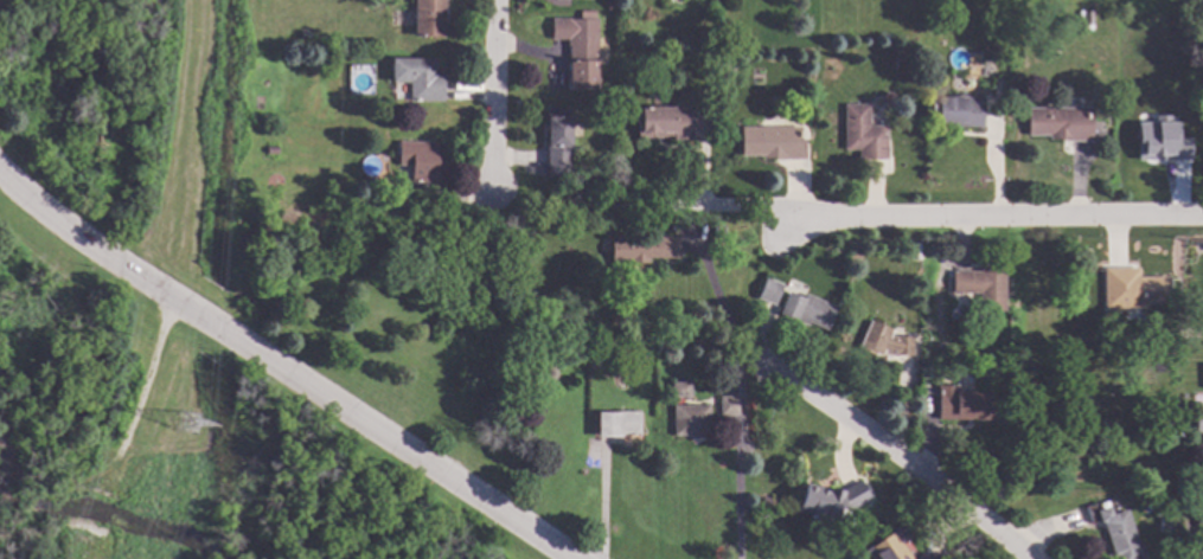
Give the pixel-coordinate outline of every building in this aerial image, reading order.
[(412,36),(413,0),(443,0),(442,36),(412,36)] [(616,9),(607,9),(607,0),(616,0),(616,9)] [(1093,9),(1092,30),(1081,30),(1081,24),(1074,24),(1074,9),(1093,9)] [(595,18),(597,18),(596,86),(567,86),(567,39),(550,38),(551,18),(580,18),(580,12),(595,12),(595,18)] [(435,73),(442,73),(442,101),(408,101),(408,82),(390,82),(390,58),(435,58),(435,73)] [(732,77),(723,77),(723,66),(732,66),(732,77)] [(981,70),(983,76),(980,78),(975,79),(972,78),(971,73),(973,70),(978,69),(981,70)] [(892,95),(894,98),(889,103),(885,104),(882,101),(881,96),(884,92),(889,91),(892,95)] [(981,127),(930,126),(932,96),(983,97),(981,127)] [(868,124),(885,124),(885,159),(857,159),(857,149),(844,149),(843,103),(868,103),(868,124)] [(692,139),(672,139),(672,137),(634,137),(634,107),(692,107),(692,139)] [(1092,141),(1061,141),(1061,139),(1048,139),(1048,135),(1026,135),(1026,107),(1090,107),(1092,141)] [(569,176),(545,176),(546,108),(570,108),(569,176)] [(1188,160),(1188,138),(1178,138),(1178,123),(1168,123),(1168,116),(1153,116),(1153,123),(1135,123),(1135,160),(1188,160)] [(800,140),(805,140),(805,159),(775,159),(775,158),(762,158),(762,154),(740,155),(740,127),(800,126),(800,140)] [(435,160),(441,160),(440,181),(409,181),(409,165),(397,165),(397,141),(435,141),(435,160)] [(277,154),(264,154),(264,146),(277,147),(277,154)] [(723,223),(722,237),(712,237),(714,223),(723,223)] [(676,257),(647,257),(647,263),(609,262),(609,236),(676,236),(676,257)] [(920,259),(909,259),(909,242),(920,242),(920,259)] [(1004,311),(979,310),(979,293),(951,293),(951,270),(979,270),(979,266),(1004,266),(1004,311)] [(1138,276),(1170,276),(1170,302),(1141,302),(1141,307),(1119,307),(1118,313),(1101,313),(1101,268),(1138,268),(1138,276)] [(781,284),(773,306),(756,298),(764,277),(781,284)] [(802,297),(805,293),(837,307),(826,330),(807,322),(806,326),(778,313),(787,291),(802,297)] [(891,329),(889,335),(911,335),(911,355),(895,356),(875,352),(874,355),(856,348),(868,320),(891,329)] [(728,364),(722,367),(716,359),(722,354),(728,364)] [(644,355),(644,366),(632,365),(632,355),(644,355)] [(690,396),(671,397),(671,381),(690,381),(690,396)] [(958,391),(991,392),(991,420),(938,419),(938,384),(959,384),(958,391)] [(737,415),(718,415),(718,396),(737,396),(737,415)] [(709,433),(699,433),(699,438),(689,438),(687,435),(672,435),(672,405),(708,405),(709,433)] [(1194,409),(1202,409),(1202,431),(1194,431),(1194,409)] [(639,435),(620,435),(620,437),(596,437),(595,411),(638,411),(639,435)] [(1179,432),(1162,431),(1163,422),(1179,422),(1179,432)] [(868,497),(846,510),(838,507),(833,521),(825,519),(824,523),(807,519),(808,514),(796,512),(805,482),(827,489),(828,487),(839,490),(858,480),(868,497)] [(1139,541),(1145,558),(1118,558),(1116,554),(1112,555),(1101,520),(1090,523),(1084,506),(1111,497),(1114,512),(1126,508),(1137,542),(1139,541)] [(1197,499),(1202,499),(1202,519),(1191,519),(1191,506),(1197,506),(1197,499)] [(1172,518),(1171,532),(1159,532),(1159,518),(1172,518)] [(900,542),(911,558),(870,558),(863,548),(898,525),(908,538),(900,542)] [(1194,534),(1185,534),(1185,526),(1194,526),(1194,534)] [(932,550),(918,558),(938,558),(932,550)]
